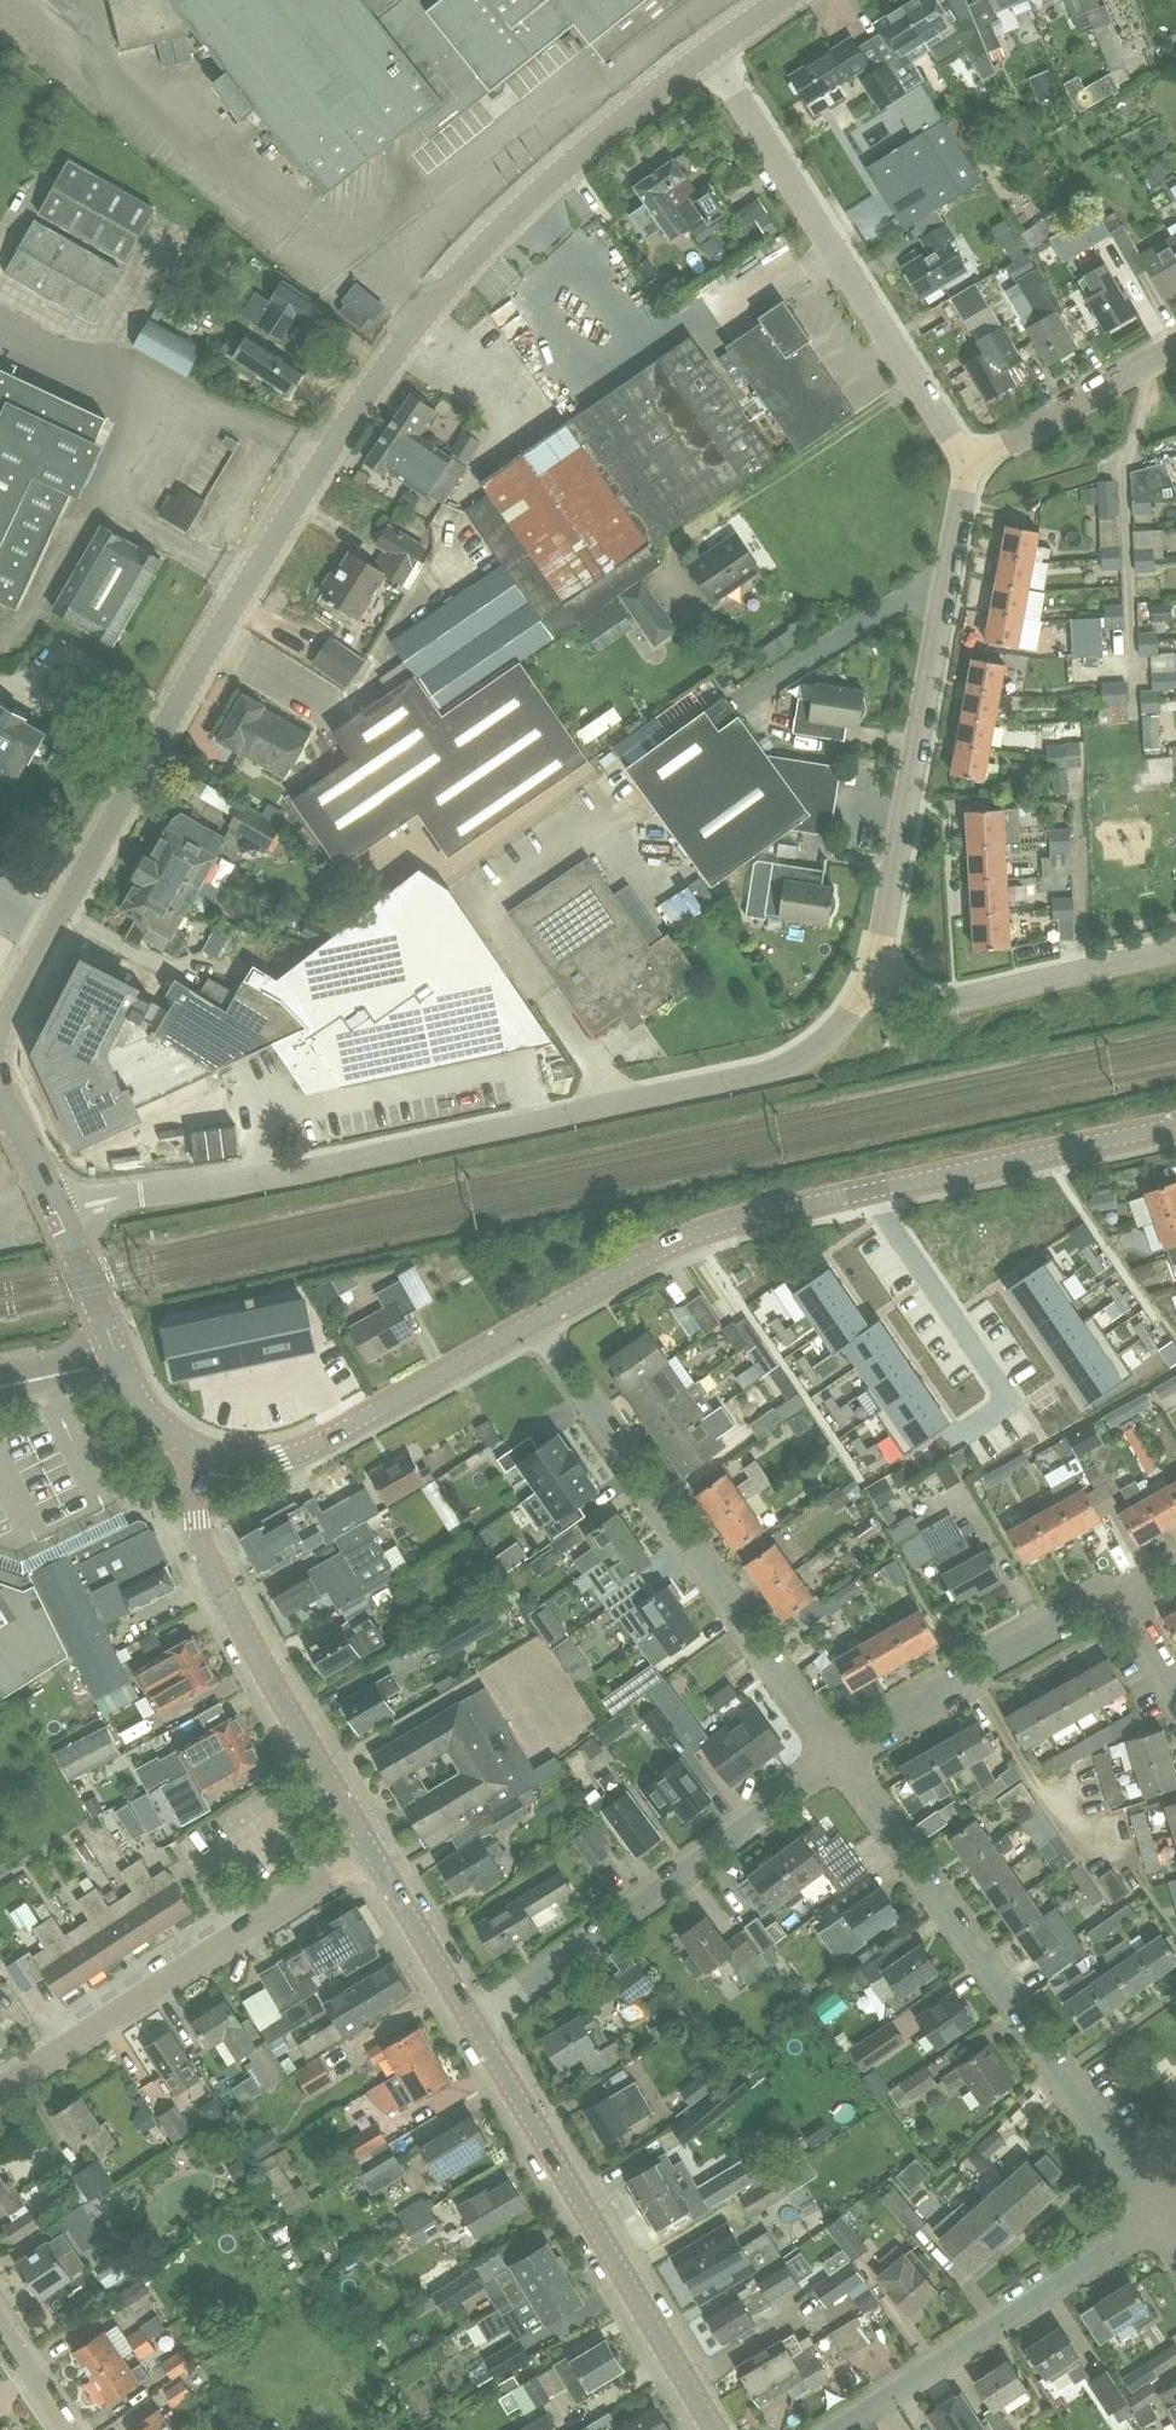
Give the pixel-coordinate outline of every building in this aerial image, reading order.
[(123,49),(143,44),(140,31),(185,20),(226,71),(214,83),(243,120),(256,110),(325,196),(417,123),(430,139),(491,90),(503,91),(505,78),(575,22),(606,61),(682,0),(112,0),(123,49)] [(938,65),(957,54),(958,55),(966,51),(974,64),(972,65),(984,84),(999,75),(988,51),(978,27),(968,3),(967,0),(911,0),(901,6),(929,50),(938,65)] [(996,12),(998,11),(1001,18),(1006,32),(1021,26),(1016,15),(1012,6),(1025,0),(991,0),(996,12)] [(1073,17),(1086,12),(1081,0),(1065,0),(1073,17)] [(1086,12),(1116,85),(1129,78),(1107,24),(1114,21),(1106,3),(1100,5),(1098,0),(1081,0),(1086,12)] [(901,6),(874,22),(896,58),(887,64),(904,92),(924,80),(912,61),(929,50),(901,6)] [(1001,46),(991,22),(978,27),(988,51),(990,50),(1001,46)] [(852,37),(790,75),(808,103),(869,65),(852,37)] [(1001,46),(990,50),(994,60),(1005,55),(1001,46)] [(581,83),(596,72),(588,60),(573,72),(581,83)] [(886,63),(875,70),(889,91),(877,98),(881,105),(904,92),(886,63)] [(1048,70),(1030,77),(1039,100),(1058,92),(1048,70)] [(912,129),(945,119),(935,85),(917,91),(921,104),(906,109),(912,129)] [(1023,115),(1013,122),(1024,138),(1034,131),(1023,115)] [(959,118),(947,125),(963,149),(974,142),(959,118)] [(865,168),(870,175),(904,229),(982,180),(963,149),(947,125),(944,120),(865,168)] [(645,203),(629,215),(632,219),(663,197),(675,212),(685,205),(692,200),(706,220),(709,224),(721,216),(728,211),(710,185),(698,193),(673,158),(649,175),(633,186),(645,203)] [(38,213),(126,263),(156,208),(69,159),(38,213)] [(730,184),(738,172),(726,164),(718,177),(730,184)] [(663,197),(632,219),(646,238),(662,226),(671,239),(696,221),(685,205),(675,212),(663,197)] [(1112,214),(1103,218),(1109,229),(1111,232),(1122,226),(1114,213),(1112,214)] [(756,221),(767,237),(778,230),(767,214),(756,221)] [(1098,214),(1052,240),(1064,262),(1111,236),(1098,214)] [(691,230),(701,244),(728,226),(721,216),(709,224),(706,220),(691,230)] [(1010,228),(1005,219),(992,227),(997,236),(1010,228)] [(5,273),(91,321),(121,269),(35,221),(5,273)] [(1167,227),(1172,237),(1171,237),(1175,247),(1175,222),(1167,227)] [(921,238),(930,253),(949,241),(955,237),(946,223),(921,238)] [(1111,232),(1110,232),(1124,257),(1137,249),(1124,225),(1122,226),(1111,232)] [(1140,255),(1164,298),(1175,291),(1175,247),(1171,237),(1140,255)] [(949,241),(930,253),(904,269),(921,296),(965,268),(949,241)] [(1026,252),(1007,264),(1016,279),(1035,268),(1026,252)] [(1100,291),(1088,298),(1106,331),(1137,313),(1124,290),(1122,292),(1116,282),(1114,283),(1105,266),(1090,274),(1100,291)] [(1035,268),(1016,279),(1040,321),(1027,328),(1049,364),(1077,348),(1055,312),(1061,308),(1037,267),(1035,268)] [(539,341),(572,309),(561,297),(548,308),(512,269),(491,289),(539,341)] [(646,287),(657,303),(669,295),(658,279),(646,287)] [(343,301),(334,312),(356,329),(368,315),(372,318),(384,304),(353,280),(339,298),(343,301)] [(257,322),(286,341),(300,320),(307,325),(320,305),(283,282),(257,322)] [(950,298),(964,320),(989,306),(975,283),(950,298)] [(213,331),(195,322),(188,317),(160,300),(149,317),(133,346),(188,377),(213,331)] [(731,331),(720,338),(726,346),(798,451),(856,411),(809,343),(812,340),(784,300),(759,318),(762,322),(736,339),(731,331)] [(984,353),(965,364),(987,401),(1015,384),(1002,363),(1018,354),(1002,326),(977,341),(984,353)] [(229,337),(222,349),(235,357),(290,392),(305,369),(249,333),(242,345),(229,337)] [(353,757),(293,799),(340,867),(418,812),(449,857),(589,759),(581,747),(572,735),(521,660),(579,620),(612,597),(619,592),(641,577),(661,563),(649,547),(745,481),(744,480),(775,459),(690,337),(482,482),(491,494),(467,510),(488,540),(464,557),(480,581),(392,642),(405,661),(412,672),(415,675),(334,730),(353,757)] [(20,378),(0,369),(0,420),(20,378)] [(20,378),(0,420),(0,485),(61,514),(65,516),(90,464),(66,453),(87,410),(20,378)] [(390,426),(408,439),(406,443),(411,446),(419,434),(419,435),(436,411),(411,394),(390,426)] [(111,421),(87,410),(66,453),(90,464),(111,421)] [(470,419),(463,430),(481,441),(488,431),(470,419)] [(390,426),(366,461),(378,469),(374,475),(389,486),(397,475),(426,495),(428,492),(442,502),(466,467),(419,435),(419,434),(411,446),(406,443),(408,439),(390,426)] [(451,452),(468,463),(481,441),(463,430),(451,452)] [(1130,475),(1131,493),(1151,492),(1151,501),(1175,499),(1175,495),(1165,464),(1130,475)] [(1114,481),(1099,481),(1100,519),(1115,518),(1114,481)] [(17,608),(61,514),(0,485),(0,600),(17,608)] [(1097,486),(1080,487),(1082,504),(1099,502),(1097,486)] [(420,497),(408,489),(400,501),(411,509),(420,497)] [(1151,492),(1131,493),(1132,503),(1151,503),(1151,501),(1151,492)] [(160,514),(186,529),(198,510),(179,498),(179,499),(171,494),(160,514)] [(1151,503),(1132,503),(1132,514),(1152,513),(1151,503)] [(384,549),(374,564),(386,572),(385,574),(402,584),(426,546),(389,523),(376,544),(384,549)] [(53,609),(114,644),(163,561),(102,525),(53,609)] [(1007,525),(1002,554),(1034,560),(1039,531),(1007,525)] [(1166,529),(1168,550),(1175,549),(1175,529),(1166,529)] [(690,564),(715,600),(759,570),(734,534),(690,564)] [(1119,546),(1101,546),(1101,559),(1119,558),(1119,546)] [(1152,549),(1134,549),(1135,561),(1153,560),(1152,549)] [(386,572),(374,564),(350,550),(335,574),(330,570),(321,587),(325,591),(322,596),(357,618),(385,574),(386,572)] [(1002,554),(997,583),(1029,589),(1034,560),(1002,554)] [(1119,558),(1101,559),(1101,569),(1119,569),(1119,558)] [(1153,560),(1135,561),(1135,572),(1153,571),(1153,560)] [(641,577),(619,592),(655,645),(677,630),(641,577)] [(997,583),(991,612),(1023,618),(1029,589),(997,583)] [(612,597),(579,620),(598,649),(631,626),(612,597)] [(1171,603),(1151,605),(1152,620),(1172,619),(1171,603)] [(1123,604),(1103,605),(1104,616),(1123,615),(1123,604)] [(1023,618),(991,612),(986,641),(1018,647),(1023,618)] [(1123,615),(1104,616),(1104,627),(1124,627),(1123,615)] [(1073,619),(1074,644),(1103,643),(1102,617),(1073,619)] [(793,626),(752,654),(761,667),(802,639),(793,626)] [(1156,632),(1138,632),(1138,644),(1157,643),(1156,632)] [(311,663),(345,687),(366,659),(330,634),(311,663)] [(1157,643),(1138,644),(1139,654),(1150,654),(1157,654),(1157,643)] [(973,658),(968,687),(1000,693),(1005,664),(973,658)] [(381,678),(388,688),(412,672),(405,661),(381,678)] [(1151,673),(1152,689),(1175,687),(1175,672),(1151,673)] [(1125,681),(1101,683),(1102,692),(1126,691),(1125,681)] [(793,732),(823,737),(825,722),(860,727),(861,721),(863,717),(865,713),(866,709),(866,705),(865,701),(864,698),(865,691),(815,683),(813,699),(799,697),(793,732)] [(968,687),(963,716),(995,722),(1000,693),(968,687)] [(1158,690),(1141,691),(1142,703),(1159,702),(1158,690)] [(1126,691),(1102,692),(1103,706),(1127,704),(1126,691)] [(217,738),(285,777),(311,732),(243,692),(217,738)] [(1159,702),(1142,703),(1142,714),(1144,748),(1161,748),(1159,714),(1159,702)] [(15,780),(28,758),(30,759),(31,758),(40,763),(47,761),(55,748),(53,740),(45,735),(45,733),(24,721),(26,718),(25,717),(29,710),(18,703),(13,711),(0,703),(0,772),(15,780)] [(626,768),(654,807),(753,735),(739,716),(719,730),(705,710),(626,768)] [(963,716),(957,745),(989,751),(995,722),(963,716)] [(654,807),(712,886),(790,829),(828,835),(828,839),(829,839),(843,750),(841,750),(839,766),(767,755),(753,735),(654,807)] [(1079,743),(1046,746),(1049,769),(1081,765),(1079,743)] [(989,751),(957,745),(953,774),(984,780),(989,751)] [(1166,759),(1148,761),(1149,772),(1168,770),(1166,759)] [(1066,769),(1051,771),(1054,793),(1069,791),(1066,769)] [(609,805),(630,790),(617,771),(596,787),(609,805)] [(228,826),(269,848),(281,825),(261,814),(241,802),(233,816),(228,826)] [(267,804),(261,814),(281,825),(287,815),(267,804)] [(967,810),(969,845),(1004,843),(1002,808),(967,810)] [(146,855),(151,858),(150,859),(199,888),(203,881),(227,840),(182,811),(173,817),(169,826),(164,823),(146,855)] [(1069,827),(1049,828),(1049,839),(1069,838),(1069,827)] [(1069,838),(1049,839),(1050,854),(1070,853),(1069,838)] [(969,845),(971,879),(1006,877),(1004,843),(969,845)] [(1050,857),(1042,857),(1042,866),(1043,873),(1043,876),(1071,875),(1070,853),(1050,854),(1050,857)] [(146,855),(130,881),(185,913),(197,893),(214,903),(222,891),(203,881),(199,888),(150,859),(151,858),(146,855)] [(589,856),(508,911),(592,1034),(624,1012),(630,1021),(641,1013),(643,1016),(699,978),(669,933),(663,937),(628,886),(615,895),(589,856)] [(800,882),(802,867),(773,862),(767,898),(781,900),(779,916),(829,924),(830,917),(831,915),(833,912),(834,910),(835,908),(835,905),(835,903),(835,901),(835,899),(834,897),(833,894),(834,887),(800,882)] [(256,964),(247,979),(280,999),(302,1020),(305,1028),(274,1043),(308,1092),(509,1051),(477,1003),(512,979),(451,890),(419,869),(335,935),(320,947),(280,979),(256,964)] [(971,879),(973,914),(1008,912),(1006,877),(971,879)] [(117,906),(137,917),(125,937),(139,943),(143,937),(178,957),(189,935),(176,930),(185,913),(130,881),(117,906)] [(1057,898),(1053,899),(1053,909),(1073,908),(1073,898),(1065,898),(1057,898)] [(1073,908),(1053,909),(1053,910),(1053,920),(1058,920),(1059,939),(1074,938),(1075,938),(1073,908)] [(1008,912),(973,914),(975,949),(1010,947),(1008,912)] [(300,938),(320,947),(335,935),(307,923),(300,938)] [(229,935),(216,928),(204,949),(217,956),(229,935)] [(56,1068),(48,1072),(72,1125),(80,1121),(88,1138),(138,1116),(134,1107),(163,1094),(164,1095),(216,1071),(216,1069),(157,1033),(167,1015),(151,1006),(154,1001),(133,990),(134,989),(92,967),(83,984),(75,980),(49,1031),(57,1035),(48,1052),(56,1068)] [(202,990),(227,1004),(234,991),(209,977),(202,990)] [(167,1015),(157,1033),(216,1069),(248,1055),(274,1043),(305,1028),(302,1020),(280,999),(247,979),(228,1009),(176,978),(166,994),(176,1001),(167,1015)] [(1146,1192),(1148,1198),(1156,1220),(1175,1213),(1175,1182),(1148,1192),(1146,1192)] [(1114,1193),(1089,1197),(1091,1211),(1117,1207),(1114,1193)] [(1156,1220),(1166,1247),(1169,1256),(1175,1254),(1175,1213),(1156,1220)] [(1088,1244),(1080,1250),(1088,1262),(1096,1256),(1088,1244)] [(1096,1256),(1088,1262),(1097,1274),(1105,1268),(1096,1256)] [(1029,1273),(1007,1288),(1021,1308),(1067,1277),(1053,1257),(1041,1265),(1038,1261),(1027,1269),(1029,1273)] [(1148,1263),(1130,1269),(1139,1282),(1151,1274),(1148,1263)] [(795,1290),(793,1292),(808,1313),(844,1288),(829,1267),(807,1282),(804,1279),(793,1287),(795,1290)] [(472,1279),(466,1271),(458,1276),(463,1284),(472,1279)] [(1067,1277),(1021,1308),(1034,1327),(1075,1299),(1063,1281),(1067,1278),(1067,1277)] [(336,1290),(330,1278),(313,1288),(319,1299),(336,1290)] [(377,1292),(385,1307),(396,1301),(403,1314),(416,1306),(401,1279),(377,1292)] [(1115,1283),(1107,1288),(1115,1300),(1123,1294),(1115,1283)] [(1172,1286),(1147,1293),(1154,1302),(1175,1295),(1172,1286)] [(844,1288),(808,1313),(821,1332),(857,1307),(844,1288)] [(686,1303),(706,1333),(721,1322),(701,1294),(686,1303)] [(1123,1294),(1115,1300),(1123,1312),(1131,1306),(1123,1294)] [(1075,1299),(1034,1327),(1047,1346),(1093,1315),(1092,1314),(1083,1320),(1071,1303),(1076,1300),(1075,1299)] [(169,1329),(166,1330),(176,1376),(179,1375),(178,1375),(193,1372),(196,1372),(196,1371),(210,1368),(210,1369),(213,1368),(227,1365),(230,1364),(244,1361),(247,1361),(247,1360),(261,1357),(261,1358),(264,1357),(278,1354),(281,1353),(295,1350),(298,1350),(298,1349),(312,1346),(312,1347),(315,1346),(305,1300),(302,1301),(288,1304),(285,1305),(254,1312),(254,1311),(251,1312),(237,1315),(234,1315),(234,1316),(220,1319),(220,1318),(217,1319),(217,1320),(186,1326),(183,1326),(183,1327),(169,1330),(169,1329)] [(396,1301),(385,1307),(350,1325),(367,1359),(392,1345),(393,1346),(414,1334),(403,1314),(396,1301)] [(857,1307),(821,1332),(834,1351),(880,1320),(879,1319),(870,1326),(857,1307)] [(1093,1315),(1047,1346),(1060,1365),(1106,1334),(1093,1315)] [(778,1316),(770,1322),(778,1333),(786,1328),(778,1316)] [(721,1328),(738,1351),(751,1343),(734,1320),(721,1328)] [(880,1320),(834,1351),(835,1353),(844,1346),(857,1365),(894,1340),(880,1320)] [(1141,1321),(1133,1326),(1141,1338),(1149,1333),(1141,1321)] [(786,1328),(778,1333),(786,1346),(798,1337),(790,1325),(786,1328)] [(608,1358),(618,1371),(613,1375),(625,1392),(626,1392),(669,1363),(668,1362),(669,1362),(648,1330),(608,1358)] [(712,1333),(701,1341),(705,1348),(717,1340),(712,1333)] [(1149,1333),(1141,1338),(1149,1350),(1157,1345),(1149,1333)] [(1106,1334),(1060,1365),(1073,1385),(1119,1353),(1106,1334)] [(747,1351),(762,1375),(779,1364),(763,1340),(747,1351)] [(894,1340),(857,1365),(871,1385),(866,1388),(866,1389),(908,1361),(894,1340)] [(1119,1353),(1073,1385),(1087,1405),(1133,1373),(1119,1353)] [(804,1355),(796,1360),(804,1372),(812,1366),(804,1355)] [(677,1357),(626,1392),(646,1420),(688,1391),(686,1389),(695,1384),(677,1357)] [(908,1361),(866,1389),(880,1408),(875,1412),(876,1413),(922,1381),(908,1361)] [(812,1366),(804,1372),(813,1384),(820,1378),(812,1366)] [(737,1375),(745,1386),(753,1381),(745,1370),(737,1375)] [(1153,1387),(1161,1400),(1175,1391),(1175,1379),(1174,1375),(1153,1387)] [(922,1381),(876,1413),(889,1433),(935,1401),(922,1381)] [(688,1391),(646,1420),(664,1447),(707,1418),(705,1416),(713,1410),(703,1395),(695,1401),(688,1391)] [(1144,1391),(1124,1403),(1132,1416),(1152,1404),(1144,1391)] [(774,1408),(783,1421),(806,1405),(797,1392),(774,1408)] [(832,1395),(824,1401),(832,1412),(840,1407),(832,1395)] [(935,1401),(889,1433),(904,1454),(950,1423),(935,1401)] [(840,1407),(832,1412),(840,1424),(856,1413),(848,1402),(840,1407)] [(1124,1403),(1104,1414),(1111,1427),(1132,1416),(1124,1403)] [(773,1407),(749,1425),(759,1438),(783,1421),(774,1408),(773,1407)] [(799,1411),(786,1421),(795,1433),(808,1423),(799,1411)] [(665,1448),(682,1474),(724,1444),(707,1418),(665,1448)] [(475,1426),(487,1446),(500,1438),(489,1419),(475,1426)] [(1134,1426),(1125,1431),(1147,1471),(1157,1466),(1134,1426)] [(523,1441),(497,1458),(506,1471),(519,1462),(538,1489),(579,1460),(571,1449),(570,1450),(558,1434),(539,1447),(530,1435),(523,1441)] [(860,1436),(852,1441),(859,1453),(867,1448),(860,1436)] [(867,1448),(859,1453),(867,1465),(883,1455),(876,1443),(867,1448)] [(1024,1451),(1003,1463),(1011,1476),(1032,1464),(1024,1451)] [(374,1473),(370,1475),(386,1502),(425,1479),(432,1475),(427,1466),(420,1470),(410,1452),(384,1467),(382,1464),(372,1470),(374,1473)] [(710,1485),(698,1494),(717,1521),(745,1500),(771,1482),(755,1459),(743,1467),(749,1477),(736,1486),(727,1473),(730,1471),(724,1462),(704,1476),(710,1485)] [(587,1472),(579,1460),(538,1489),(556,1516),(544,1525),(552,1538),(578,1520),(570,1508),(597,1489),(586,1473),(587,1472)] [(1003,1463),(982,1474),(990,1488),(1011,1476),(1003,1463)] [(903,1466),(890,1474),(898,1488),(911,1480),(903,1466)] [(435,1479),(422,1487),(455,1540),(468,1533),(435,1479)] [(886,1479),(867,1490),(877,1507),(896,1496),(886,1479)] [(1135,1480),(1120,1489),(1131,1507),(1121,1512),(1138,1543),(1164,1529),(1146,1498),(1135,1480)] [(1105,1484),(1096,1489),(1109,1512),(1118,1507),(1105,1484)] [(1146,1498),(1164,1529),(1175,1522),(1175,1493),(1171,1484),(1146,1498)] [(259,1526),(241,1537),(260,1570),(271,1564),(275,1569),(292,1559),(291,1556),(307,1547),(308,1549),(324,1539),(327,1542),(335,1538),(338,1536),(367,1519),(379,1512),(364,1487),(353,1493),(323,1510),(315,1496),(301,1503),(298,1499),(277,1510),(257,1522),(259,1525),(259,1526)] [(841,1487),(835,1491),(844,1503),(850,1499),(841,1487)] [(1084,1488),(1058,1502),(1076,1533),(1101,1518),(1101,1517),(1109,1512),(1096,1489),(1087,1493),(1087,1494),(1084,1488)] [(1047,1508),(1033,1517),(1051,1547),(1076,1533),(1058,1502),(1053,1493),(1042,1499),(1047,1508)] [(745,1500),(717,1521),(736,1548),(740,1545),(745,1553),(765,1539),(759,1530),(764,1527),(745,1500)] [(1020,1524),(1008,1531),(1026,1561),(1051,1547),(1033,1517),(1026,1503),(1012,1511),(1020,1524)] [(888,1505),(877,1511),(888,1530),(897,1525),(900,1523),(888,1505)] [(597,1544),(574,1560),(582,1573),(633,1537),(617,1514),(589,1534),(597,1544)] [(897,1525),(888,1530),(896,1544),(898,1543),(912,1568),(935,1555),(933,1553),(928,1544),(926,1539),(920,1529),(912,1516),(900,1523),(897,1525)] [(309,1569),(271,1590),(287,1615),(323,1594),(328,1591),(338,1608),(398,1574),(375,1533),(367,1519),(338,1536),(335,1538),(343,1551),(309,1570),(309,1569)] [(870,1519),(854,1532),(862,1543),(878,1530),(870,1519)] [(131,1522),(32,1572),(34,1579),(37,1583),(80,1657),(76,1660),(95,1698),(130,1681),(102,1624),(92,1601),(100,1598),(94,1586),(116,1576),(126,1596),(139,1590),(133,1578),(166,1563),(166,1562),(168,1562),(153,1531),(151,1532),(150,1529),(138,1535),(131,1522)] [(552,1546),(528,1563),(538,1575),(562,1557),(560,1554),(582,1538),(574,1525),(550,1542),(552,1546)] [(963,1536),(934,1553),(935,1555),(939,1562),(959,1599),(978,1588),(980,1592),(1003,1580),(986,1549),(975,1555),(970,1545),(964,1536),(963,1536)] [(633,1537),(582,1573),(592,1586),(607,1608),(622,1598),(646,1581),(637,1568),(649,1560),(633,1537)] [(765,1539),(745,1553),(751,1560),(746,1564),(766,1590),(794,1570),(775,1543),(770,1546),(765,1539)] [(896,1558),(883,1566),(895,1588),(908,1581),(896,1558)] [(100,1598),(92,1601),(102,1624),(177,1586),(166,1563),(133,1578),(139,1590),(126,1596),(116,1576),(94,1586),(100,1598)] [(70,1655),(69,1654),(72,1652),(76,1660),(80,1657),(37,1583),(34,1579),(32,1572),(24,1576),(0,1568),(0,1700),(70,1655)] [(794,1570),(766,1590),(785,1617),(798,1608),(803,1616),(822,1602),(816,1594),(813,1597),(813,1596),(794,1570)] [(853,1580),(835,1593),(842,1603),(860,1591),(853,1580)] [(646,1581),(622,1598),(631,1610),(622,1616),(639,1640),(643,1637),(655,1629),(684,1608),(678,1600),(680,1599),(679,1598),(682,1596),(672,1582),(668,1585),(667,1584),(655,1593),(646,1581)] [(835,1593),(822,1602),(828,1610),(830,1613),(842,1603),(835,1593)] [(822,1602),(803,1616),(809,1624),(828,1610),(822,1602)] [(488,1603),(434,1635),(448,1658),(502,1626),(488,1603)] [(655,1629),(643,1637),(660,1661),(671,1652),(701,1632),(684,1608),(655,1629)] [(335,1631),(311,1645),(326,1671),(353,1655),(355,1660),(372,1650),(361,1631),(373,1624),(365,1609),(341,1624),(333,1628),(335,1631)] [(920,1609),(891,1625),(909,1656),(938,1640),(920,1609)] [(1165,1617),(1175,1636),(1175,1611),(1165,1617)] [(558,1618),(540,1631),(549,1643),(567,1630),(558,1618)] [(891,1625),(863,1641),(881,1672),(909,1656),(891,1625)] [(813,1631),(807,1635),(817,1650),(823,1646),(813,1631)] [(166,1654),(139,1669),(150,1689),(151,1688),(206,1658),(193,1635),(164,1651),(166,1654)] [(836,1661),(821,1673),(830,1688),(847,1679),(852,1689),(853,1689),(881,1672),(863,1641),(835,1658),(836,1661)] [(570,1657),(562,1663),(576,1684),(594,1671),(579,1650),(570,1657)] [(1108,1657),(1082,1672),(1100,1704),(1126,1689),(1108,1657)] [(150,1689),(146,1691),(158,1714),(189,1696),(218,1680),(206,1658),(151,1688),(150,1689)] [(655,1663),(623,1685),(633,1699),(665,1677),(655,1663)] [(367,1688),(343,1703),(359,1729),(392,1710),(385,1697),(401,1687),(392,1672),(376,1681),(375,1680),(365,1686),(367,1688)] [(1082,1672),(1057,1687),(1075,1718),(1100,1704),(1082,1672)] [(130,1681),(95,1698),(103,1715),(138,1696),(130,1681)] [(730,1681),(709,1698),(718,1710),(740,1694),(730,1681)] [(663,1683),(651,1692),(675,1725),(688,1716),(663,1683)] [(473,1693),(374,1753),(399,1796),(404,1793),(403,1791),(407,1789),(407,1790),(422,1780),(416,1770),(447,1751),(454,1762),(456,1760),(463,1772),(516,1740),(484,1686),(473,1693)] [(1057,1687),(1032,1701),(1050,1733),(1075,1718),(1057,1687)] [(1049,1733),(1031,1701),(1006,1716),(1024,1747),(1049,1733)] [(656,1705),(641,1715),(659,1738),(673,1727),(656,1705)] [(755,1705),(728,1725),(758,1764),(784,1745),(755,1705)] [(1137,1708),(1111,1723),(1119,1736),(1145,1721),(1137,1708)] [(207,1731),(177,1747),(190,1770),(195,1768),(250,1737),(237,1714),(225,1721),(207,1731)] [(953,1735),(977,1778),(983,1788),(984,1789),(990,1798),(1008,1786),(1000,1775),(995,1779),(982,1756),(995,1748),(979,1720),(953,1735)] [(1111,1723),(1086,1737),(1094,1750),(1119,1736),(1111,1723)] [(106,1725),(54,1752),(69,1781),(70,1780),(81,1775),(88,1771),(121,1754),(121,1753),(118,1747),(107,1725),(106,1725)] [(728,1725),(703,1744),(732,1783),(758,1764),(728,1725)] [(604,1727),(595,1733),(604,1745),(613,1738),(604,1727)] [(1162,1728),(1128,1738),(1136,1767),(1171,1757),(1162,1728)] [(593,1735),(580,1744),(591,1759),(603,1749),(593,1735)] [(953,1735),(928,1749),(944,1777),(957,1770),(965,1785),(977,1778),(953,1735)] [(187,1772),(173,1780),(186,1803),(180,1807),(189,1822),(211,1809),(202,1792),(196,1781),(201,1779),(202,1781),(227,1767),(232,1776),(262,1759),(250,1737),(195,1768),(190,1770),(187,1772)] [(1070,1747),(1061,1752),(1068,1765),(1094,1750),(1086,1737),(1084,1738),(1070,1747)] [(404,1793),(399,1796),(431,1848),(451,1836),(530,1788),(563,1769),(555,1756),(534,1769),(516,1740),(463,1772),(456,1760),(454,1762),(459,1771),(428,1790),(422,1780),(407,1790),(407,1789),(403,1791),(404,1793)] [(928,1749),(902,1764),(918,1793),(931,1785),(940,1800),(945,1797),(952,1792),(944,1778),(944,1777),(928,1749)] [(1107,1749),(1093,1753),(1101,1778),(1115,1773),(1107,1749)] [(1061,1752),(1035,1767),(1043,1780),(1056,1772),(1068,1765),(1061,1752)] [(159,1756),(135,1769),(136,1770),(146,1791),(172,1779),(159,1756)] [(656,1779),(643,1788),(661,1812),(674,1803),(685,1817),(710,1798),(680,1757),(655,1776),(656,1779)] [(1136,1767),(1139,1778),(1145,1796),(1175,1786),(1175,1774),(1171,1757),(1136,1767)] [(1068,1765),(1056,1772),(1059,1778),(1071,1771),(1068,1765)] [(1115,1773),(1101,1778),(1109,1806),(1123,1802),(1115,1773)] [(1022,1780),(996,1798),(1004,1810),(1020,1800),(1032,1815),(1033,1817),(1043,1810),(1022,1780)] [(458,1849),(438,1861),(457,1892),(474,1882),(478,1888),(503,1873),(491,1853),(501,1847),(492,1834),(528,1814),(524,1807),(537,1800),(530,1788),(451,1836),(458,1849)] [(983,1788),(967,1799),(974,1809),(990,1798),(984,1789),(983,1788)] [(606,1792),(590,1804),(596,1813),(604,1808),(638,1854),(660,1837),(626,1791),(622,1794),(619,1790),(610,1797),(606,1792)] [(95,1796),(84,1802),(92,1816),(104,1811),(95,1796)] [(945,1820),(962,1808),(961,1806),(955,1798),(949,1803),(939,1810),(945,1820)] [(1165,1804),(1174,1833),(1175,1832),(1175,1801),(1165,1804)] [(128,1803),(115,1811),(134,1839),(147,1831),(128,1803)] [(148,1831),(163,1823),(156,1810),(141,1818),(148,1831)] [(1032,1815),(1021,1823),(1028,1834),(1039,1849),(1060,1835),(1043,1810),(1033,1817),(1032,1815)] [(1144,1810),(1130,1815),(1138,1843),(1153,1839),(1144,1810)] [(967,1863),(993,1844),(976,1819),(950,1838),(967,1863)] [(596,1824),(574,1840),(592,1866),(608,1854),(601,1844),(608,1839),(596,1824)] [(800,1836),(776,1855),(800,1888),(824,1870),(842,1890),(868,1870),(850,1846),(848,1849),(837,1833),(824,1843),(812,1828),(800,1837),(800,1836)] [(1006,1835),(967,1863),(984,1887),(1011,1869),(1001,1855),(1014,1846),(1006,1835)] [(1060,1835),(1039,1849),(1047,1860),(1055,1871),(1075,1856),(1060,1835)] [(1153,1839),(1138,1843),(1147,1873),(1162,1867),(1153,1839)] [(86,1843),(78,1848),(86,1860),(94,1855),(86,1843)] [(749,1875),(739,1883),(742,1887),(762,1913),(772,1906),(774,1908),(782,1902),(787,1908),(805,1896),(799,1889),(800,1888),(776,1855),(749,1875)] [(138,1858),(128,1864),(168,1924),(190,1910),(163,1869),(150,1877),(138,1858)] [(132,1890),(119,1898),(146,1939),(168,1924),(128,1864),(119,1870),(132,1890)] [(1080,1864),(1070,1871),(1082,1889),(1093,1882),(1080,1864)] [(1112,1867),(1097,1877),(1115,1901),(1129,1891),(1112,1867)] [(984,1887),(1001,1910),(1027,1892),(1011,1869),(984,1887)] [(539,1886),(478,1924),(496,1953),(536,1928),(528,1914),(548,1902),(570,1889),(561,1873),(539,1886)] [(1093,1882),(1082,1889),(1093,1905),(1104,1898),(1093,1882)] [(94,1887),(84,1893),(124,1953),(146,1939),(119,1898),(107,1906),(94,1887)] [(849,1891),(817,1914),(835,1939),(854,1925),(863,1938),(898,1913),(880,1888),(857,1904),(849,1891)] [(1001,1910),(1017,1934),(1044,1916),(1027,1892),(1001,1910)] [(87,1918),(75,1927),(102,1968),(124,1953),(84,1893),(75,1899),(87,1918)] [(1128,1903),(1111,1915),(1118,1925),(1135,1913),(1128,1903)] [(278,1960),(258,1973),(283,2015),(260,2030),(266,2038),(268,2041),(322,2009),(312,1993),(319,1989),(311,1976),(338,1960),(345,1971),(350,1972),(381,1954),(373,1942),(378,1939),(358,1906),(329,1923),(328,1921),(300,1938),(304,1945),(278,1960)] [(1111,1915),(1094,1927),(1102,1937),(1118,1925),(1111,1915)] [(50,1916),(40,1922),(41,1924),(80,1982),(102,1968),(75,1927),(62,1935),(50,1916)] [(690,1919),(678,1928),(682,1934),(681,1935),(694,1952),(683,1960),(697,1978),(707,1970),(727,1956),(748,1984),(770,1968),(759,1952),(757,1953),(741,1931),(726,1942),(706,1916),(694,1925),(690,1919)] [(758,1916),(744,1925),(764,1951),(776,1941),(758,1916)] [(1044,1916),(1017,1934),(1034,1958),(1060,1939),(1044,1916)] [(28,1951),(16,1959),(32,1983),(44,1976),(58,1997),(80,1982),(41,1924),(40,1922),(30,1928),(32,1930),(43,1948),(31,1956),(28,1951)] [(1136,1951),(1155,1978),(1175,1963),(1175,1955),(1161,1933),(1136,1951)] [(1076,1939),(1063,1949),(1072,1962),(1086,1952),(1076,1939)] [(878,1940),(856,1956),(862,1965),(884,1949),(878,1940)] [(1129,1941),(1105,1958),(1112,1968),(1130,1995),(1155,1978),(1136,1951),(1129,1941)] [(860,1968),(852,1974),(861,1987),(883,1971),(890,1981),(898,1991),(887,1999),(895,2011),(923,1991),(918,1983),(938,1969),(919,1944),(894,1962),(886,1950),(860,1968)] [(1063,1949),(1039,1965),(1048,1979),(1049,1978),(1072,1962),(1063,1949)] [(338,2020),(299,2043),(309,2060),(392,2010),(388,2003),(406,1992),(388,1964),(358,1982),(358,1983),(326,2002),(338,2020)] [(637,1964),(616,1979),(631,1999),(652,1983),(637,1964)] [(1094,1968),(1082,1976),(1106,2012),(1130,1995),(1112,1968),(1100,1976),(1094,1968)] [(835,1972),(826,1978),(830,1984),(840,1978),(835,1972)] [(1077,1993),(1064,2001),(1083,2028),(1106,2012),(1082,1976),(1079,1972),(1068,1980),(1077,1993)] [(675,1987),(662,1996),(673,2011),(685,2002),(675,1987)] [(838,1992),(815,2009),(825,2024),(848,2007),(838,1992)] [(954,1992),(918,2017),(937,2046),(974,2020),(972,2019),(975,2015),(967,2004),(963,2005),(954,1992)] [(195,2019),(192,2020),(209,2046),(225,2036),(239,2057),(241,2056),(263,2090),(289,2073),(278,2056),(269,2043),(268,2041),(266,2038),(263,2040),(248,2017),(241,2022),(226,1998),(208,2010),(203,2007),(194,2013),(195,2019)] [(590,2009),(542,2037),(551,2053),(549,2055),(554,2064),(557,2063),(560,2068),(581,2057),(590,2073),(625,2053),(615,2037),(608,2041),(590,2009)] [(683,2025),(674,2013),(661,2022),(651,2029),(660,2042),(683,2025)] [(890,2022),(851,2049),(865,2069),(904,2042),(890,2022)] [(402,2031),(368,2051),(374,2063),(388,2054),(398,2071),(399,2072),(435,2051),(419,2025),(405,2034),(402,2031)] [(171,2030),(145,2047),(164,2075),(176,2093),(200,2077),(188,2059),(190,2058),(171,2030)] [(281,2036),(269,2043),(278,2056),(289,2049),(281,2036)] [(957,2067),(964,2077),(983,2103),(1015,2080),(989,2043),(957,2067)] [(385,2081),(368,2093),(374,2102),(388,2113),(400,2106),(401,2107),(413,2100),(414,2100),(451,2078),(435,2051),(399,2072),(398,2071),(396,2072),(384,2080),(385,2081)] [(731,2053),(715,2064),(723,2075),(739,2063),(731,2053)] [(320,2057),(295,2072),(309,2094),(325,2084),(321,2076),(329,2071),(320,2057)] [(927,2065),(900,2083),(911,2099),(937,2082),(927,2065)] [(950,2087),(964,2077),(957,2067),(956,2067),(956,2068),(943,2077),(950,2087)] [(708,2068),(695,2078),(706,2091),(718,2082),(708,2068)] [(609,2095),(585,2109),(595,2127),(593,2130),(597,2137),(601,2137),(604,2141),(632,2124),(632,2123),(654,2110),(636,2079),(609,2095)] [(900,2083),(889,2091),(900,2106),(911,2099),(900,2083)] [(715,2092),(672,2128),(685,2144),(728,2108),(715,2092)] [(82,2095),(54,2112),(75,2145),(93,2134),(103,2150),(117,2141),(104,2121),(100,2123),(82,2095)] [(176,2103),(157,2115),(173,2141),(192,2129),(176,2103)] [(439,2137),(423,2147),(442,2178),(460,2167),(456,2160),(488,2140),(472,2114),(438,2135),(439,2137)] [(377,2122),(342,2143),(352,2161),(388,2140),(377,2122)] [(832,2134),(826,2123),(806,2135),(813,2146),(832,2134)] [(157,2124),(148,2129),(155,2141),(164,2136),(157,2124)] [(1031,2130),(1028,2137),(1031,2144),(1037,2148),(1044,2145),(1048,2138),(1046,2130),(1038,2127),(1031,2130)] [(270,2128),(248,2142),(258,2158),(280,2144),(270,2128)] [(977,2146),(988,2158),(1006,2141),(994,2129),(977,2146)] [(391,2145),(355,2166),(363,2180),(364,2183),(400,2162),(391,2145)] [(273,2153),(279,2164),(291,2157),(285,2147),(273,2153)] [(977,2149),(968,2157),(979,2170),(988,2171),(993,2166),(977,2149)] [(643,2170),(627,2179),(629,2182),(640,2201),(641,2203),(646,2211),(645,2213),(647,2217),(649,2217),(655,2228),(689,2209),(693,2217),(753,2181),(743,2162),(684,2197),(668,2168),(673,2165),(666,2152),(641,2167),(643,2170)] [(1028,2160),(1005,2180),(1034,2212),(1057,2192),(1049,2183),(1063,2171),(1046,2152),(1032,2165),(1028,2160)] [(273,2153),(257,2163),(259,2169),(262,2174),(264,2173),(279,2198),(294,2188),(279,2164),(273,2153)] [(99,2159),(74,2175),(81,2187),(89,2199),(90,2198),(91,2199),(96,2196),(102,2192),(112,2185),(114,2184),(99,2159)] [(242,2159),(230,2167),(241,2182),(252,2173),(242,2159)] [(778,2172),(740,2195),(751,2215),(790,2192),(778,2172)] [(10,2214),(24,2206),(25,2204),(24,2203),(25,2202),(9,2180),(4,2182),(0,2175),(0,2199),(10,2214)] [(489,2188),(460,2204),(466,2216),(470,2222),(482,2215),(489,2227),(526,2205),(511,2179),(491,2190),(489,2188)] [(1034,2212),(1005,2180),(984,2199),(1013,2230),(1034,2212)] [(894,2185),(881,2196),(913,2233),(926,2221),(894,2185)] [(81,2187),(73,2193),(80,2204),(89,2199),(81,2187)] [(91,2199),(61,2218),(68,2229),(83,2250),(104,2235),(93,2219),(106,2210),(96,2196),(91,2199)] [(964,2202),(955,2210),(962,2219),(991,2250),(1013,2230),(984,2199),(971,2210),(964,2202)] [(13,2218),(4,2224),(14,2241),(24,2235),(39,2225),(29,2209),(28,2210),(28,2209),(25,2204),(24,2206),(10,2214),(11,2215),(13,2218)] [(430,2205),(403,2222),(417,2244),(443,2228),(430,2205)] [(842,2216),(826,2228),(843,2248),(851,2259),(852,2260),(866,2248),(842,2216)] [(941,2237),(969,2269),(991,2250),(962,2219),(941,2237)] [(727,2220),(672,2254),(687,2279),(701,2302),(781,2253),(767,2230),(742,2246),(727,2220)] [(48,2241),(16,2263),(39,2298),(72,2276),(86,2267),(63,2233),(63,2231),(53,2238),(48,2241)] [(512,2263),(496,2274),(515,2306),(567,2274),(565,2271),(567,2266),(561,2255),(555,2255),(548,2242),(512,2264),(512,2263)] [(905,2253),(879,2276),(910,2312),(937,2288),(926,2276),(931,2271),(922,2261),(912,2250),(911,2248),(906,2253),(905,2253)] [(119,2259),(127,2271),(135,2266),(127,2254),(119,2259)] [(829,2274),(813,2285),(827,2306),(865,2279),(852,2260),(851,2259),(829,2274)] [(738,2292),(706,2312),(724,2342),(738,2334),(741,2339),(757,2329),(759,2327),(771,2317),(770,2316),(779,2310),(772,2299),(798,2283),(798,2282),(786,2262),(785,2261),(785,2260),(748,2282),(749,2285),(750,2286),(739,2293),(738,2293),(738,2292)] [(313,2267),(301,2275),(309,2287),(321,2279),(313,2267)] [(475,2267),(433,2294),(439,2303),(444,2311),(486,2284),(475,2267)] [(567,2274),(515,2306),(530,2330),(546,2319),(547,2321),(583,2300),(567,2274)] [(1095,2304),(1080,2314),(1100,2344),(1133,2322),(1137,2329),(1157,2316),(1152,2309),(1132,2279),(1095,2304)] [(137,2297),(129,2284),(117,2291),(126,2304),(137,2297)] [(867,2289),(854,2299),(864,2313),(878,2303),(867,2289)] [(433,2294),(422,2301),(428,2310),(439,2303),(433,2294)] [(498,2308),(478,2320),(489,2340),(510,2328),(498,2308)] [(857,2316),(829,2334),(844,2358),(873,2340),(857,2316)] [(1060,2326),(1026,2348),(1046,2377),(1048,2375),(1051,2380),(1067,2370),(1073,2380),(1086,2371),(1077,2356),(1079,2355),(1060,2326)] [(140,2327),(127,2337),(134,2347),(148,2338),(141,2328),(140,2327)] [(104,2329),(74,2350),(92,2376),(122,2355),(104,2329)] [(794,2331),(738,2365),(748,2382),(804,2349),(814,2343),(809,2334),(799,2340),(794,2331)] [(148,2338),(134,2347),(141,2358),(155,2348),(149,2339),(148,2338)] [(519,2339),(486,2359),(496,2375),(528,2356),(519,2339)] [(571,2354),(555,2364),(568,2384),(579,2401),(594,2392),(591,2388),(624,2368),(606,2339),(574,2358),(571,2354)] [(1147,2360),(1157,2375),(1175,2362),(1175,2343),(1175,2342),(1147,2360)] [(181,2349),(161,2363),(172,2379),(193,2365),(181,2349)] [(804,2349),(748,2382),(761,2403),(788,2387),(794,2396),(828,2375),(817,2356),(811,2360),(804,2349)] [(122,2355),(92,2376),(109,2402),(140,2381),(148,2376),(139,2364),(131,2369),(122,2355)] [(975,2381),(993,2408),(984,2414),(996,2429),(1009,2429),(995,2409),(1027,2388),(1008,2360),(975,2381)] [(1147,2360),(1137,2366),(1148,2382),(1157,2375),(1147,2360)] [(1106,2369),(1087,2382),(1110,2415),(1113,2413),(1128,2402),(1128,2401),(1125,2397),(1106,2369)] [(538,2373),(522,2382),(537,2407),(552,2398),(538,2373)] [(514,2375),(497,2385),(502,2394),(509,2390),(524,2414),(537,2407),(522,2382),(519,2384),(514,2375)] [(183,2379),(164,2392),(174,2405),(192,2393),(183,2379)] [(1148,2383),(1125,2397),(1128,2401),(1128,2402),(1134,2411),(1135,2411),(1150,2402),(1151,2403),(1158,2398),(1148,2383)] [(1158,2394),(1175,2428),(1175,2385),(1158,2394)] [(941,2429),(983,2429),(959,2393),(929,2412),(941,2429)] [(578,2429),(670,2429),(654,2401),(617,2423),(610,2411),(589,2423),(578,2429)] [(1134,2411),(1132,2412),(1133,2413),(1141,2427),(1158,2418),(1151,2403),(1150,2402),(1135,2411),(1134,2411)] [(137,2429),(174,2429),(162,2413),(158,2408),(138,2421),(142,2427),(137,2429)] [(519,2429),(557,2429),(548,2414),(519,2429)]
